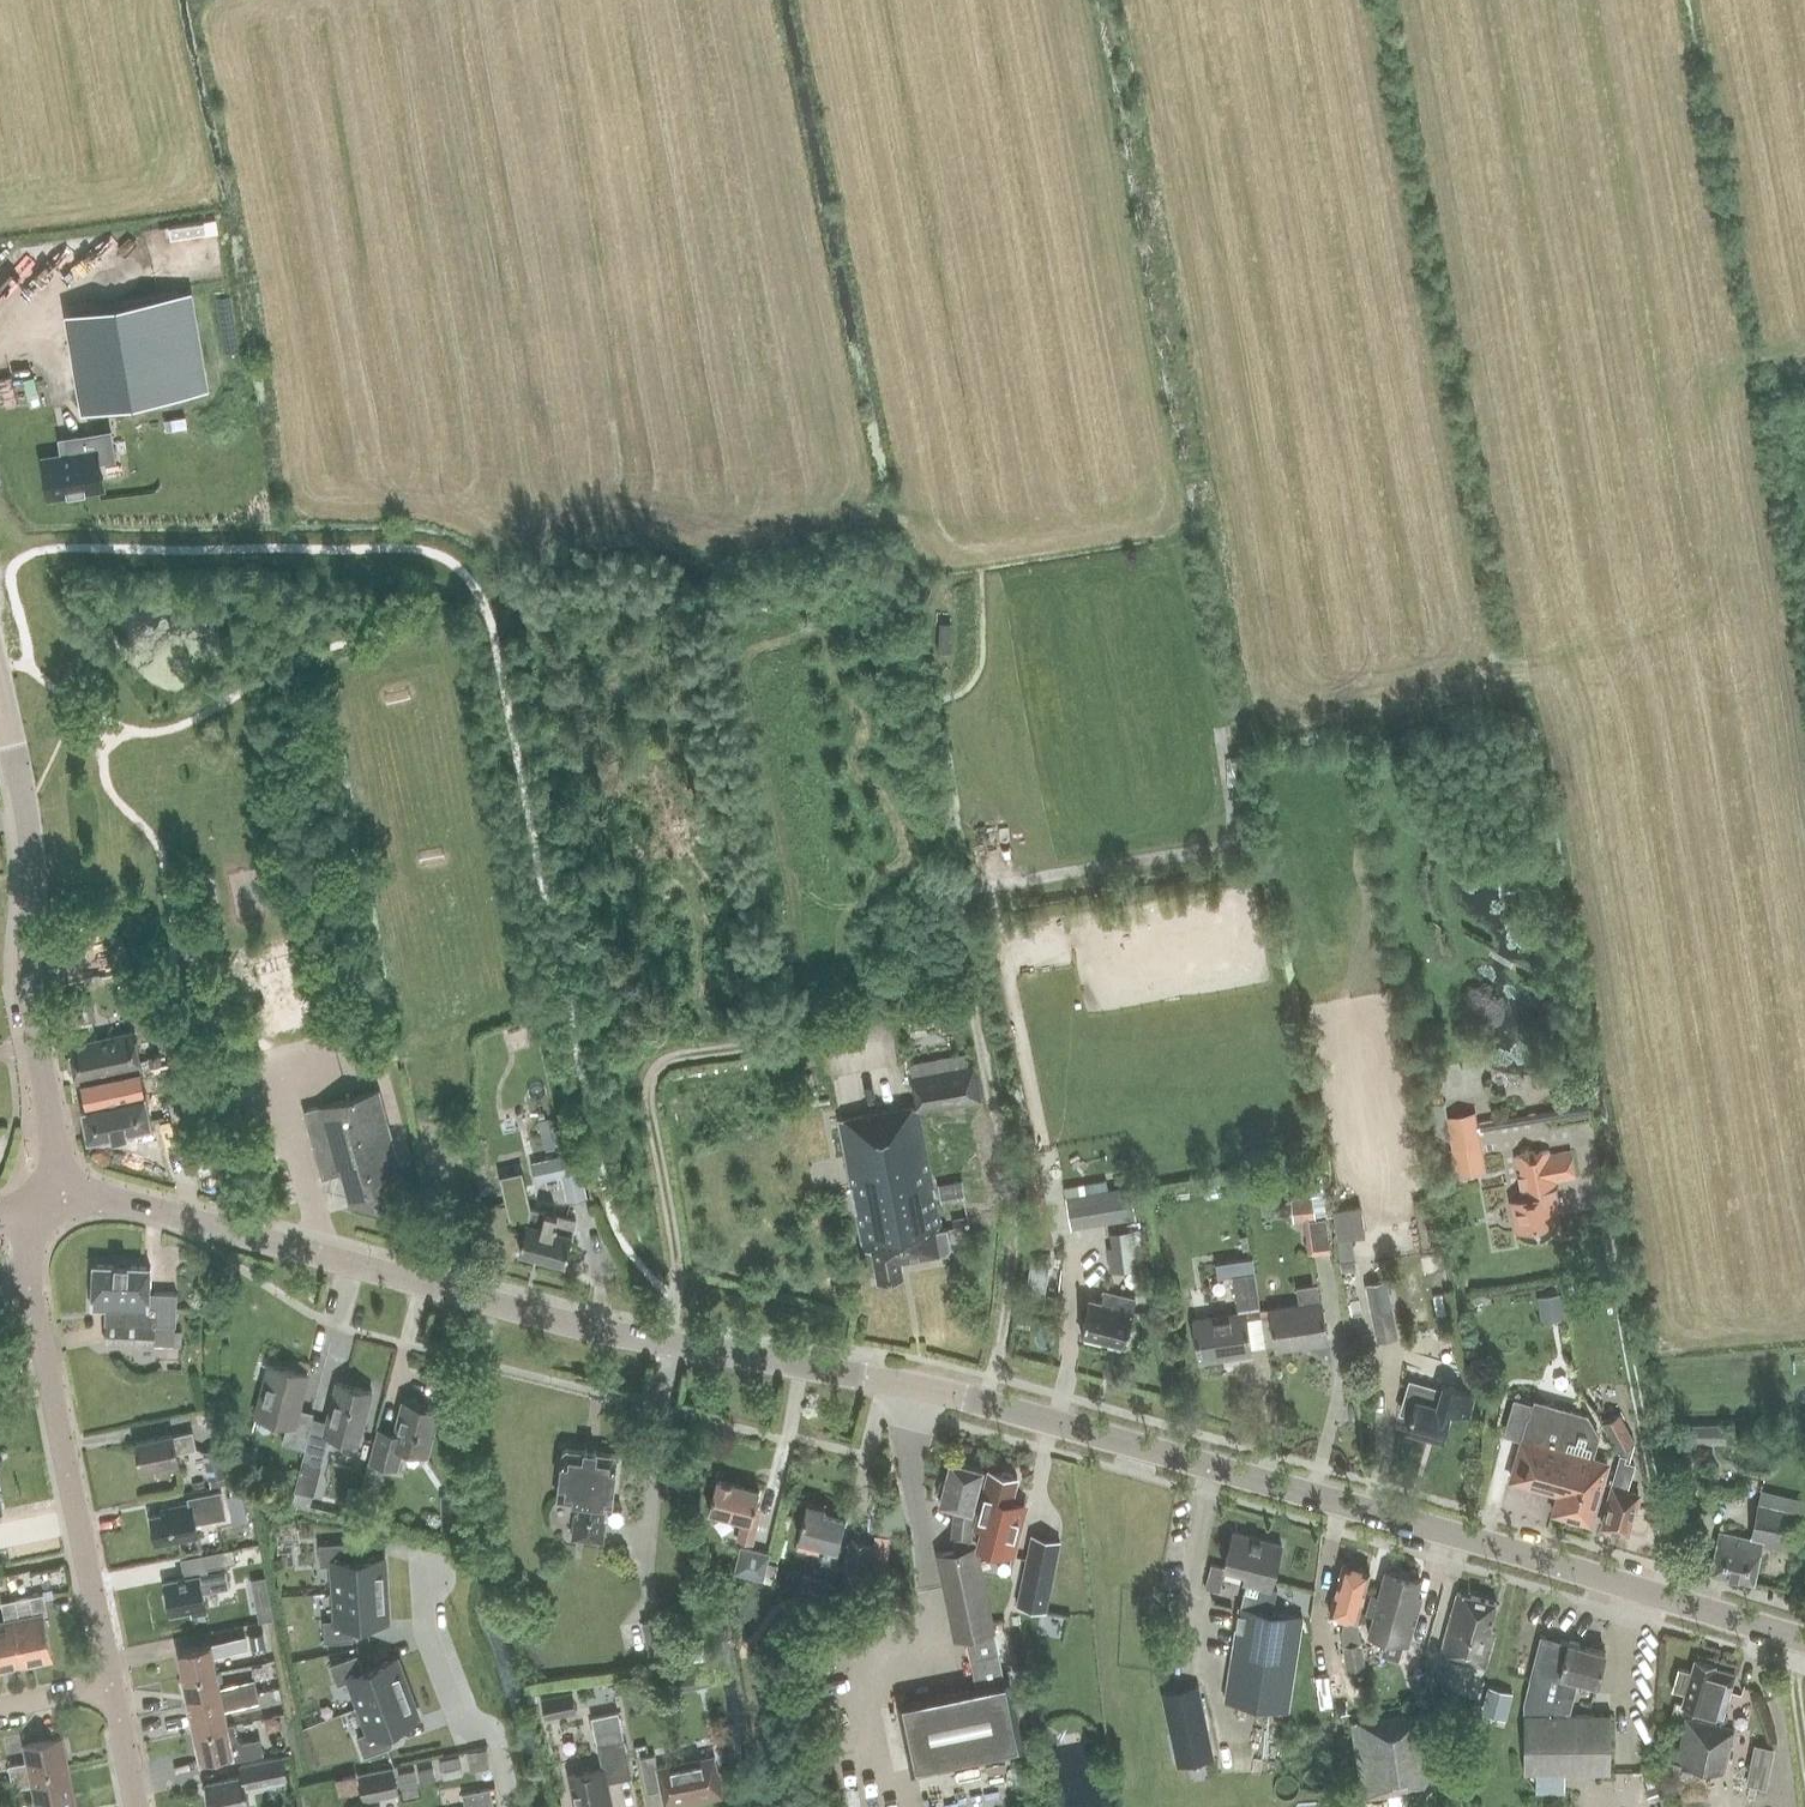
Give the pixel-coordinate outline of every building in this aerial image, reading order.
[(190,284),(93,298),(110,412),(209,397),(190,284)] [(50,496),(104,486),(99,461),(115,459),(111,430),(66,438),(69,454),(44,459),(50,496)] [(68,1044),(76,1080),(80,1106),(86,1134),(111,1129),(111,1131),(127,1128),(126,1125),(150,1121),(139,1067),(141,1066),(133,1030),(68,1044)] [(160,1052),(148,1055),(150,1068),(163,1065),(160,1052)] [(969,1227),(966,1215),(938,1221),(917,1114),(981,1101),(974,1065),(911,1078),(916,1105),(839,1120),(865,1251),(872,1250),(877,1278),(904,1273),(901,1261),(946,1252),(951,1247),(947,1231),(969,1227)] [(1010,1087),(1013,1099),(1021,1097),(1019,1085),(1010,1087)] [(402,1186),(375,1089),(316,1105),(335,1173),(340,1172),(349,1206),(348,1206),(348,1207),(390,1217),(390,1216),(389,1216),(382,1191),(402,1186)] [(1487,1171),(1481,1139),(1476,1112),(1446,1117),(1456,1177),(1487,1171)] [(541,1119),(549,1148),(562,1145),(554,1116),(541,1119)] [(1034,1133),(1019,1136),(1022,1152),(1037,1149),(1034,1133)] [(588,1197),(577,1151),(531,1162),(536,1183),(561,1177),(567,1202),(588,1197)] [(1554,1182),(1576,1178),(1571,1151),(1549,1155),(1548,1151),(1514,1156),(1521,1192),(1528,1191),(1529,1196),(1510,1200),(1516,1230),(1562,1221),(1554,1182)] [(1328,1216),(1325,1194),(1323,1194),(1320,1170),(1305,1171),(1308,1195),(1291,1197),(1294,1221),(1304,1220),(1308,1255),(1330,1252),(1325,1217),(1328,1216)] [(938,1183),(941,1198),(964,1194),(961,1179),(938,1183)] [(1137,1217),(1131,1184),(1066,1196),(1071,1229),(1137,1217)] [(563,1264),(577,1220),(519,1203),(514,1217),(528,1221),(519,1250),(563,1264)] [(1353,1237),(1364,1235),(1360,1206),(1332,1210),(1336,1239),(1353,1237)] [(1430,1245),(1440,1244),(1437,1226),(1427,1228),(1430,1245)] [(1336,1239),(1340,1268),(1357,1265),(1353,1237),(1336,1239)] [(1115,1269),(1137,1266),(1133,1242),(1111,1246),(1115,1269)] [(1027,1296),(1045,1298),(1051,1251),(1033,1248),(1027,1296)] [(1260,1316),(1252,1271),(1250,1251),(1237,1253),(1238,1262),(1231,1264),(1233,1274),(1231,1275),(1238,1314),(1191,1322),(1197,1358),(1227,1353),(1228,1355),(1251,1351),(1245,1319),(1260,1316)] [(177,1292),(150,1290),(151,1265),(93,1263),(91,1307),(106,1307),(106,1320),(105,1341),(153,1343),(153,1339),(171,1340),(171,1345),(182,1346),(182,1330),(173,1330),(173,1323),(176,1323),(177,1292)] [(1610,1292),(1608,1278),(1585,1282),(1587,1296),(1610,1292)] [(1377,1342),(1397,1337),(1385,1282),(1365,1286),(1377,1342)] [(1305,1345),(1328,1341),(1321,1297),(1318,1298),(1316,1283),(1294,1286),(1297,1305),(1268,1309),(1274,1347),(1304,1342),(1305,1345)] [(1124,1343),(1135,1299),(1105,1291),(1102,1301),(1090,1298),(1081,1332),(1124,1343)] [(1540,1313),(1565,1310),(1562,1293),(1538,1297),(1540,1313)] [(302,1447),(311,1412),(296,1408),(305,1374),(268,1364),(254,1416),(287,1424),(282,1442),(302,1447)] [(359,1442),(372,1391),(336,1382),(326,1421),(313,1418),(303,1457),(322,1462),(330,1434),(359,1442)] [(1452,1410),(1457,1411),(1470,1415),(1476,1395),(1446,1386),(1440,1405),(1416,1398),(1407,1429),(1443,1439),(1452,1410)] [(379,1427),(370,1461),(366,1479),(384,1483),(388,1465),(395,1467),(400,1446),(425,1453),(437,1407),(402,1399),(394,1431),(379,1427)] [(1607,1462),(1587,1456),(1564,1449),(1570,1427),(1567,1426),(1571,1412),(1534,1400),(1523,1436),(1522,1436),(1513,1464),(1515,1465),(1511,1477),(1559,1492),(1553,1511),(1575,1518),(1576,1517),(1590,1521),(1607,1462)] [(1629,1491),(1637,1465),(1630,1463),(1636,1443),(1620,1414),(1605,1423),(1622,1455),(1613,1485),(1612,1484),(1606,1504),(1609,1505),(1603,1525),(1627,1533),(1639,1494),(1629,1491)] [(1726,1443),(1726,1425),(1726,1424),(1687,1424),(1687,1443),(1726,1443)] [(176,1451),(194,1447),(191,1433),(172,1437),(172,1433),(134,1441),(141,1470),(178,1462),(176,1451)] [(229,1483),(222,1447),(203,1451),(210,1487),(229,1483)] [(612,1504),(616,1455),(615,1453),(596,1451),(596,1449),(583,1447),(583,1450),(566,1448),(561,1451),(557,1498),(579,1500),(578,1515),(575,1514),(572,1538),(604,1540),(605,1530),(606,1518),(603,1518),(605,1503),(612,1504)] [(973,1538),(974,1507),(972,1507),(982,1468),(949,1460),(944,1480),(939,1478),(936,1493),(940,1494),(939,1499),(955,1503),(954,1538),(973,1538)] [(1012,1499),(1018,1476),(1011,1475),(1012,1471),(1005,1470),(1004,1473),(989,1470),(975,1526),(978,1545),(1014,1553),(1019,1530),(1005,1526),(1009,1509),(1012,1509),(1014,1499),(1012,1499)] [(294,1490),(314,1495),(318,1479),(299,1473),(294,1490)] [(752,1514),(759,1489),(716,1478),(708,1510),(742,1519),(737,1537),(751,1541),(758,1516),(752,1514)] [(1804,1514),(1804,1499),(1763,1490),(1752,1539),(1721,1532),(1712,1572),(1754,1582),(1763,1542),(1797,1549),(1804,1514)] [(194,1520),(215,1516),(211,1499),(190,1504),(190,1502),(161,1508),(162,1513),(150,1516),(156,1543),(197,1534),(194,1520)] [(838,1545),(845,1516),(824,1511),(825,1506),(806,1501),(797,1537),(826,1544),(822,1558),(836,1562),(840,1545),(838,1545)] [(1288,1711),(1302,1620),(1270,1615),(1274,1591),(1268,1590),(1277,1546),(1231,1535),(1224,1567),(1244,1572),(1239,1607),(1237,1607),(1224,1699),(1288,1711)] [(1027,1558),(1018,1606),(1047,1612),(1057,1564),(1061,1542),(1032,1536),(1027,1558)] [(868,1601),(875,1541),(848,1538),(841,1597),(868,1601)] [(994,1629),(977,1545),(937,1553),(955,1637),(969,1634),(979,1687),(901,1702),(914,1766),(1018,1746),(1005,1682),(1004,1682),(994,1629)] [(348,1546),(320,1548),(321,1564),(333,1563),(335,1592),(386,1588),(384,1559),(349,1561),(348,1546)] [(762,1578),(769,1551),(755,1547),(748,1574),(762,1578)] [(233,1548),(205,1554),(208,1568),(236,1562),(233,1548)] [(778,1564),(768,1562),(765,1579),(774,1581),(778,1564)] [(1368,1612),(1359,1610),(1369,1573),(1360,1571),(1357,1564),(1352,1563),(1346,1566),(1342,1566),(1329,1614),(1345,1619),(1342,1628),(1343,1645),(1345,1645),(1349,1667),(1366,1665),(1362,1643),(1357,1620),(1365,1622),(1368,1612)] [(1218,1590),(1224,1567),(1211,1564),(1204,1587),(1218,1590)] [(203,1590),(219,1586),(229,1584),(226,1570),(200,1576),(199,1573),(163,1581),(170,1615),(191,1610),(192,1614),(208,1610),(203,1590)] [(1369,1632),(1385,1636),(1380,1656),(1400,1661),(1404,1646),(1408,1647),(1421,1599),(1415,1597),(1419,1580),(1385,1571),(1379,1597),(1373,1595),(1368,1612),(1374,1614),(1369,1632)] [(829,1593),(832,1581),(803,1574),(800,1586),(829,1593)] [(8,1577),(11,1591),(20,1589),(17,1575),(8,1577)] [(388,1618),(386,1588),(335,1592),(337,1620),(324,1621),(325,1636),(354,1635),(353,1620),(388,1618)] [(34,1614),(20,1617),(16,1618),(25,1664),(54,1658),(45,1613),(49,1612),(44,1592),(30,1595),(34,1614)] [(1488,1633),(1497,1603),(1459,1592),(1441,1655),(1485,1668),(1494,1635),(1488,1633)] [(20,1617),(16,1598),(2,1601),(6,1620),(0,1621),(0,1669),(25,1664),(16,1618),(20,1617)] [(274,1618),(271,1604),(257,1607),(259,1621),(274,1618)] [(261,1633),(252,1635),(254,1647),(264,1645),(261,1633)] [(1527,1777),(1611,1771),(1610,1712),(1569,1713),(1578,1680),(1595,1685),(1604,1652),(1542,1635),(1524,1699),(1527,1777)] [(227,1651),(246,1647),(244,1637),(225,1641),(227,1651)] [(216,1671),(210,1644),(178,1651),(184,1678),(216,1671)] [(360,1658),(333,1668),(338,1683),(350,1679),(360,1705),(408,1688),(398,1660),(365,1672),(360,1658)] [(1723,1716),(1736,1675),(1715,1669),(1716,1665),(1696,1659),(1683,1704),(1723,1716)] [(1437,1698),(1428,1668),(1409,1674),(1418,1704),(1437,1698)] [(253,1681),(235,1685),(235,1683),(219,1685),(216,1671),(184,1678),(190,1705),(255,1691),(253,1681)] [(1502,1704),(1509,1678),(1485,1671),(1478,1697),(1502,1704)] [(1171,1690),(1179,1750),(1215,1745),(1213,1728),(1205,1729),(1199,1686),(1171,1690)] [(418,1715),(408,1688),(360,1705),(370,1732),(358,1736),(363,1751),(390,1741),(385,1728),(418,1715)] [(576,1711),(572,1690),(541,1697),(546,1718),(576,1711)] [(228,1725),(224,1708),(257,1702),(255,1691),(190,1705),(196,1732),(228,1725)] [(624,1738),(619,1711),(592,1716),(602,1767),(569,1774),(576,1806),(612,1806),(606,1781),(632,1776),(624,1738)] [(1410,1792),(1412,1806),(1435,1806),(1432,1789),(1441,1788),(1431,1712),(1351,1722),(1361,1799),(1410,1792)] [(1744,1774),(1750,1749),(1730,1744),(1733,1729),(1687,1718),(1678,1759),(1744,1774)] [(264,1752),(261,1738),(243,1742),(237,1737),(231,1739),(228,1725),(196,1732),(202,1759),(233,1753),(234,1759),(264,1752)] [(9,1764),(11,1776),(68,1764),(63,1736),(24,1743),(28,1760),(9,1764)] [(1756,1743),(1748,1783),(1769,1787),(1777,1747),(1756,1743)] [(490,1746),(472,1750),(477,1770),(495,1765),(490,1746)] [(654,1753),(640,1756),(648,1791),(661,1789),(664,1803),(701,1795),(701,1797),(721,1793),(713,1756),(678,1763),(677,1761),(657,1766),(654,1753)] [(239,1764),(241,1776),(205,1783),(210,1806),(248,1806),(249,1806),(245,1788),(287,1780),(282,1755),(239,1764)] [(458,1755),(439,1759),(443,1774),(461,1770),(458,1755)] [(74,1793),(68,1764),(11,1776),(14,1788),(33,1784),(36,1800),(74,1793)] [(399,1793),(393,1766),(358,1773),(362,1790),(364,1801),(399,1793)] [(435,1779),(433,1769),(419,1772),(421,1781),(435,1779)] [(362,1790),(358,1773),(338,1778),(341,1794),(362,1790)] [(1650,1798),(1660,1795),(1657,1786),(1648,1789),(1650,1798)] [(490,1787),(463,1792),(466,1806),(494,1806),(490,1787)] [(74,1793),(36,1800),(37,1806),(77,1806),(74,1793)]
